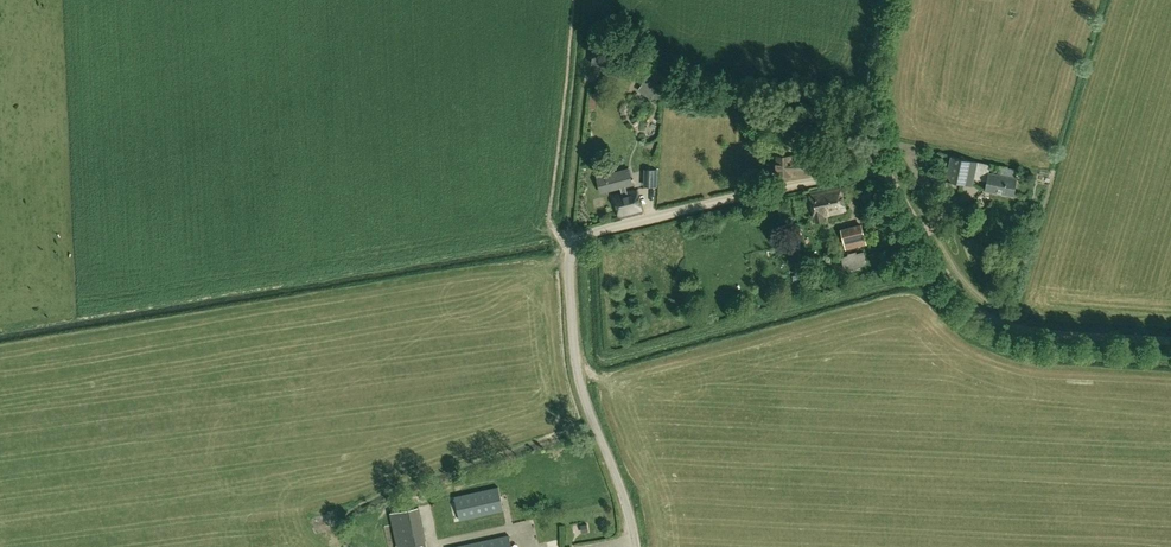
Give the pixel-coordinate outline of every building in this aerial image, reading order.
[(649,77),(639,90),(652,99),(661,86),(657,82),(664,73),(652,65),(646,75),(649,77)] [(776,103),(775,114),(795,116),(796,105),(776,103)] [(812,175),(812,155),(791,155),(777,154),(777,175),(791,175),(812,175)] [(978,162),(952,156),(947,179),(973,185),(978,162)] [(1000,174),(990,172),(986,190),(1014,195),(1018,178),(1019,170),(1002,166),(1000,174)] [(659,169),(648,169),(647,185),(657,187),(659,169)] [(624,175),(615,177),(617,187),(620,186),(622,193),(614,195),(619,215),(642,210),(638,189),(628,192),(624,175)] [(841,184),(809,191),(816,222),(825,220),(824,216),(847,211),(841,184)] [(841,229),(846,249),(866,244),(862,224),(841,229)] [(800,227),(792,229),(794,236),(802,234),(800,227)] [(848,256),(842,257),(844,268),(851,268),(851,266),(860,264),(860,266),(866,263),(863,252),(856,254),(856,252),(848,254),(848,256)] [(460,520),(504,510),(499,486),(455,496),(460,520)] [(455,514),(455,504),(441,504),(440,513),(455,514)] [(398,546),(428,546),(419,506),(391,512),(398,546)] [(510,535),(452,546),(512,546),(510,535)] [(555,546),(552,537),(544,539),(546,546),(552,546),(555,546)]
